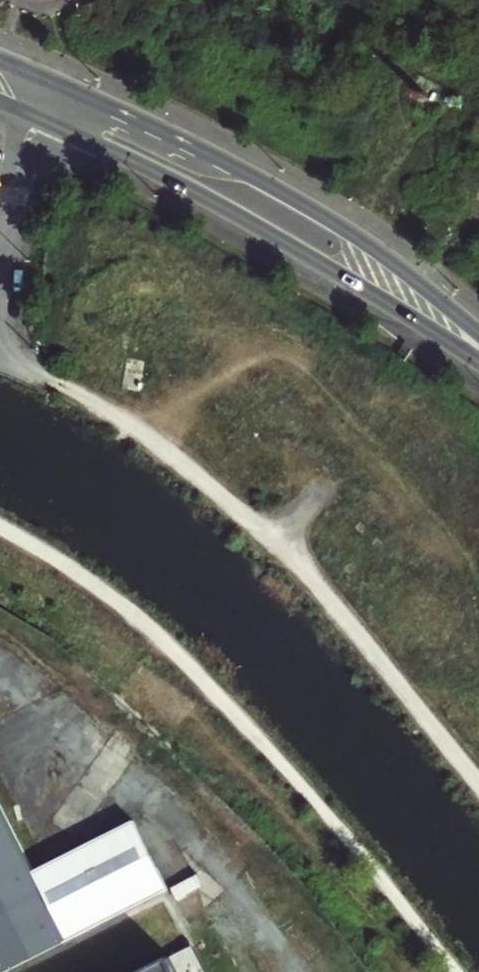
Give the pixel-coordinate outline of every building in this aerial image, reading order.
[(60,944),(160,895),(126,825),(26,874),(0,821),(0,971),(1,971),(60,944)] [(146,971),(205,971),(193,949),(146,971)]
